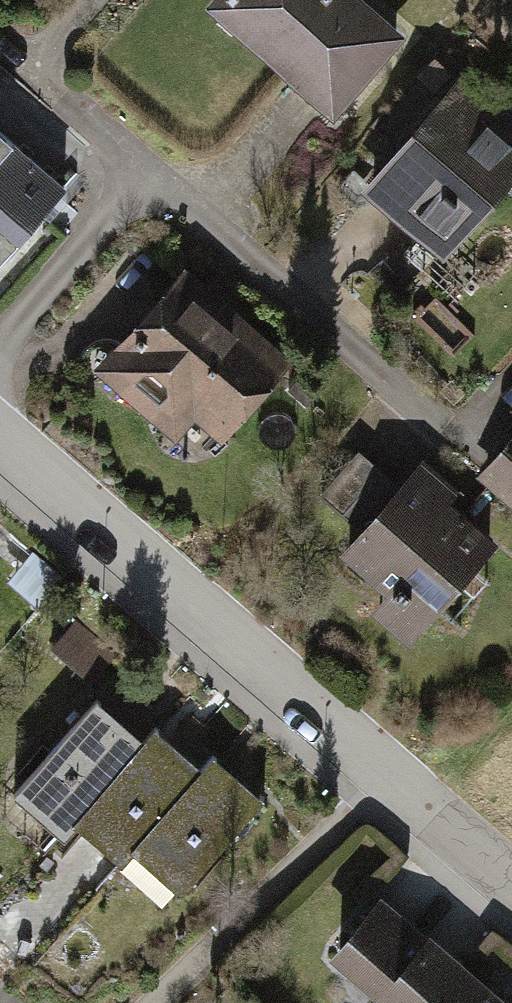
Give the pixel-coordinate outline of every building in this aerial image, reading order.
[(214,7),(332,109),(395,37),(353,0),(220,0),(214,7)] [(447,74),(431,60),(417,76),(433,90),(447,74)] [(372,185),(448,251),(476,220),(471,216),(511,169),(511,126),(462,82),(372,185)] [(0,133),(0,261),(63,188),(0,133)] [(184,277),(104,368),(155,412),(174,390),(220,430),(281,361),(184,277)] [(486,477),(511,500),(511,447),(486,477)] [(364,532),(348,549),(395,590),(392,594),(402,603),(406,599),(426,618),(488,546),(421,487),(411,483),(401,489),(358,452),(321,495),(364,532)] [(105,661),(68,628),(52,646),(89,678),(105,661)] [(63,833),(75,820),(143,742),(95,700),(15,791),(63,833)] [(122,860),(133,848),(202,770),(155,729),(143,742),(75,820),(122,860)] [(214,756),(202,770),(133,848),(181,890),(261,798),(214,756)] [(379,909),(339,954),(385,995),(378,1002),(498,1002),(430,944),(426,949),(379,909)]
